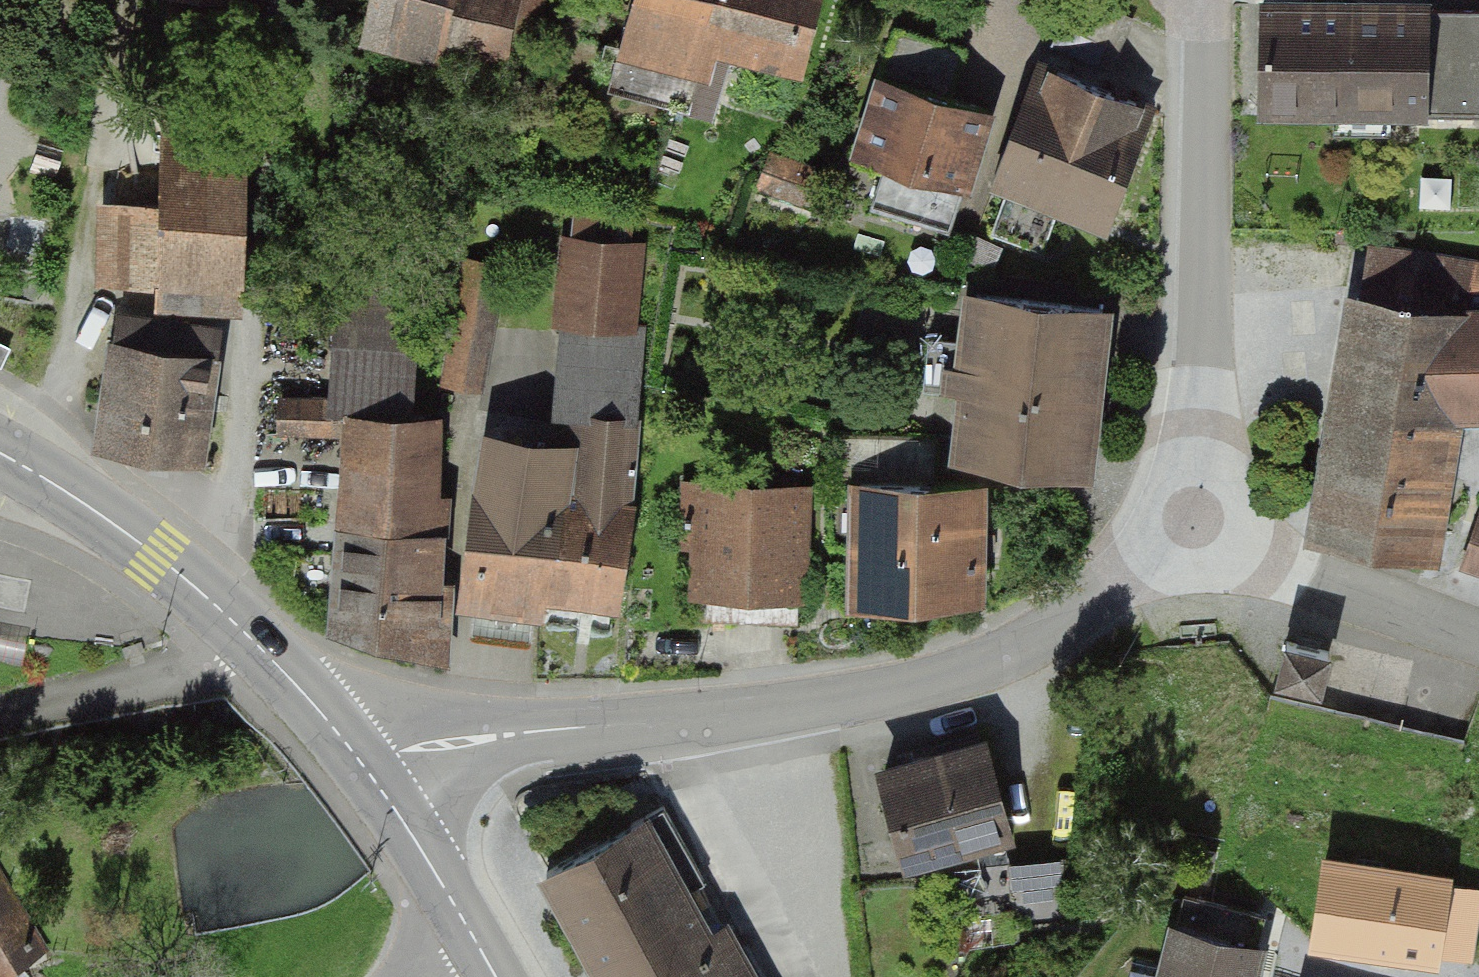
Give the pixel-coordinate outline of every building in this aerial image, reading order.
[(361,44),(520,81),(539,0),(372,0),(361,44)] [(621,60),(709,82),(716,53),(794,72),(812,0),(636,0),(621,60)] [(1427,8),(1263,4),(1262,106),(1426,108),(1427,8)] [(1427,8),(1426,108),(1426,115),(1478,115),(1478,8),(1427,8)] [(1031,71),(989,193),(1111,235),(1153,114),(1031,71)] [(985,118),(875,85),(852,164),(961,197),(985,118)] [(160,93),(156,306),(239,308),(243,95),(160,93)] [(632,329),(640,249),(551,240),(543,321),(632,329)] [(1317,534),(1428,552),(1452,411),(1478,411),(1478,312),(1468,312),(1472,289),(1478,290),(1478,265),(1367,247),(1317,534)] [(502,269),(459,262),(438,389),(480,396),(502,269)] [(327,399),(275,396),(273,443),(332,447),(334,415),(408,419),(416,291),(333,287),(327,399)] [(1097,481),(1104,317),(962,310),(954,474),(1097,481)] [(217,335),(118,320),(100,442),(199,457),(217,335)] [(431,430),(342,422),(322,627),(411,636),(431,430)] [(457,608),(533,616),(550,455),(474,447),(457,608)] [(550,455),(533,616),(608,624),(625,463),(550,455)] [(978,492),(838,492),(838,615),(978,615),(978,492)] [(805,498),(689,495),(686,602),(802,605),(805,498)] [(1463,564),(1478,570),(1478,519),(1463,564)] [(1329,651),(1285,640),(1274,690),(1318,701),(1329,651)] [(981,746),(868,780),(895,866),(1007,832),(981,746)] [(656,816),(538,888),(592,976),(754,976),(656,816)] [(1320,844),(1304,942),(1436,964),(1438,953),(1471,958),(1478,909),(1478,881),(1446,875),(1448,866),(1320,844)] [(1018,851),(1018,907),(1066,907),(1067,852),(1018,851)] [(0,888),(0,976),(12,976),(45,955),(0,888)] [(1259,954),(1157,938),(1151,976),(1255,976),(1259,954)]
